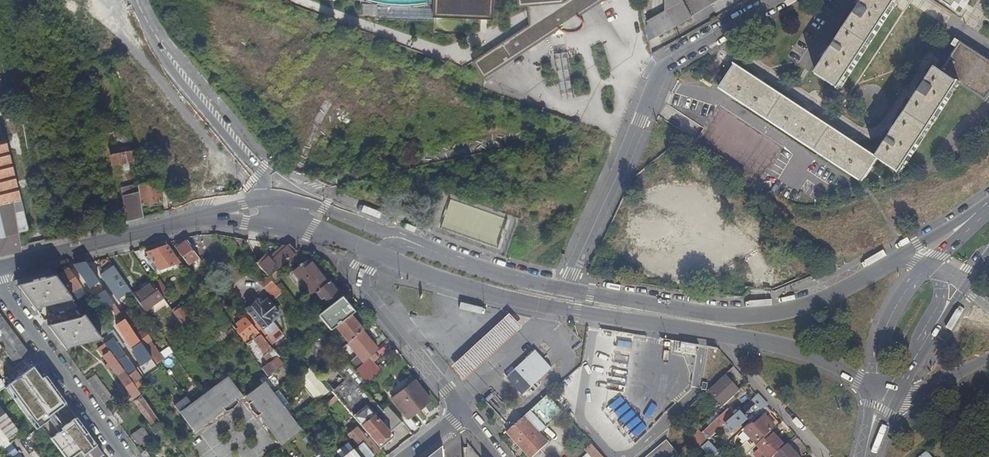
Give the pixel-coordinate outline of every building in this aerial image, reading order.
[(429,3),(437,3),(437,18),(496,18),(496,0),(429,0),(429,3)] [(520,8),(529,8),(530,24),(473,61),(485,80),(562,31),(563,31),(566,32),(567,33),(570,33),(573,33),(576,33),(577,33),(579,33),(581,32),(582,32),(583,31),(584,30),(585,29),(587,26),(587,23),(586,22),(585,20),(583,18),(599,7),(609,1),(609,0),(519,0),(520,8)] [(665,12),(675,28),(677,26),(691,18),(683,2),(683,0),(666,0),(665,12)] [(898,1),(896,0),(866,0),(818,74),(840,88),(898,1)] [(955,11),(959,5),(964,9),(967,4),(969,0),(939,0),(955,11)] [(958,85),(985,103),(988,98),(988,62),(961,44),(942,75),(958,85)] [(877,159),(872,156),(736,65),(729,75),(721,88),(836,164),(863,182),(877,159)] [(958,85),(942,75),(935,70),(877,159),(900,174),(958,85)] [(712,85),(704,79),(702,82),(710,88),(712,85)] [(103,103),(94,105),(96,114),(104,113),(103,103)] [(22,251),(21,247),(17,232),(28,229),(4,140),(3,140),(0,122),(0,256),(22,251)] [(119,146),(132,143),(129,129),(116,132),(119,146)] [(128,162),(133,161),(132,151),(120,152),(118,147),(109,149),(112,165),(123,163),(124,168),(129,167),(128,162)] [(158,187),(166,186),(163,165),(152,166),(154,182),(137,184),(138,192),(141,205),(160,201),(158,187)] [(123,187),(123,194),(138,192),(137,184),(123,187)] [(138,192),(123,194),(128,221),(143,218),(141,205),(138,192)] [(745,208),(740,213),(752,226),(757,221),(745,208)] [(188,266),(199,258),(186,241),(176,248),(188,266)] [(150,258),(140,265),(147,275),(157,268),(158,270),(180,262),(168,245),(147,254),(150,258)] [(266,255),(257,263),(269,277),(276,270),(297,252),(291,245),(272,262),(266,255)] [(103,272),(94,260),(85,262),(95,277),(103,272)] [(313,269),(314,268),(309,260),(306,262),(313,269)] [(148,361),(138,368),(144,377),(158,368),(156,365),(133,331),(95,277),(85,262),(74,264),(96,295),(91,299),(100,312),(107,307),(119,323),(116,325),(139,358),(144,355),(148,361)] [(327,283),(314,268),(313,269),(306,262),(294,272),(312,294),(316,291),(327,283)] [(117,299),(130,290),(114,266),(100,275),(117,299)] [(68,294),(80,286),(68,268),(56,276),(68,294)] [(785,280),(787,285),(798,280),(794,268),(778,275),(781,282),(785,280)] [(281,276),(276,270),(269,277),(274,282),(281,276)] [(75,307),(77,306),(68,294),(56,276),(52,271),(14,280),(21,288),(37,310),(41,306),(47,304),(48,309),(53,312),(71,308),(72,311),(76,310),(75,307)] [(276,286),(267,276),(260,282),(269,292),(276,286)] [(327,283),(316,291),(326,305),(339,295),(336,291),(337,288),(334,284),(331,285),(328,281),(327,283)] [(144,310),(163,298),(152,282),(133,294),(144,310)] [(80,306),(89,299),(86,294),(76,300),(80,306)] [(253,302),(246,308),(262,328),(279,314),(267,299),(264,301),(261,299),(257,297),(251,299),(253,302)] [(355,312),(342,297),(334,303),(320,314),(333,330),(336,327),(351,316),(355,312)] [(175,312),(186,329),(193,325),(181,308),(175,312)] [(217,312),(209,319),(216,329),(226,343),(237,335),(232,328),(228,331),(225,326),(226,325),(217,312)] [(81,316),(48,325),(67,350),(70,346),(101,339),(95,331),(83,313),(81,316)] [(30,354),(0,314),(0,345),(15,365),(30,354)] [(522,328),(510,315),(481,341),(453,367),(465,380),(494,354),(522,328)] [(246,316),(231,327),(232,328),(237,335),(245,346),(253,340),(261,334),(258,330),(249,337),(248,336),(246,337),(245,336),(255,328),(246,316)] [(363,330),(351,316),(336,327),(349,344),(363,330)] [(106,323),(95,331),(101,339),(112,331),(106,323)] [(163,360),(156,350),(150,341),(151,340),(141,326),(133,331),(156,365),(163,360)] [(215,341),(211,344),(216,351),(226,343),(216,329),(210,333),(215,341)] [(379,349),(363,330),(349,344),(364,363),(375,354),(379,349)] [(122,348),(123,347),(112,331),(101,339),(104,343),(141,395),(142,395),(138,388),(141,385),(138,381),(141,379),(128,360),(130,359),(122,348)] [(161,347),(156,350),(163,360),(174,353),(160,333),(157,336),(156,340),(161,347)] [(265,349),(270,345),(261,334),(253,340),(264,355),(267,352),(265,349)] [(328,355),(337,349),(325,336),(324,337),(318,341),(328,355)] [(98,348),(123,382),(125,386),(133,397),(137,394),(140,397),(134,402),(156,433),(163,428),(141,397),(142,396),(141,395),(104,343),(98,348)] [(364,363),(349,344),(340,353),(349,362),(356,371),(364,363)] [(211,346),(201,353),(205,358),(214,351),(211,346)] [(434,355),(428,347),(425,349),(431,357),(434,355)] [(277,357),(279,356),(273,350),(268,353),(274,360),(262,369),(267,375),(268,377),(276,371),(276,370),(277,369),(278,369),(283,365),(277,357)] [(536,351),(535,351),(535,352),(528,358),(516,369),(507,378),(522,395),(552,369),(536,351)] [(378,358),(375,354),(364,363),(356,371),(367,383),(368,384),(380,373),(372,364),(378,358)] [(343,381),(345,380),(356,371),(349,362),(336,373),(343,381)] [(38,364),(6,385),(33,427),(66,405),(38,364)] [(318,401),(329,390),(309,368),(298,379),(318,401)] [(157,387),(170,381),(166,373),(153,379),(157,387)] [(95,374),(89,379),(106,402),(112,397),(95,374)] [(428,398),(414,382),(415,381),(410,374),(387,393),(391,398),(406,417),(428,398)] [(270,379),(268,377),(267,375),(261,380),(263,383),(264,382),(271,391),(278,386),(276,380),(274,377),(270,379)] [(228,376),(217,385),(232,406),(243,397),(228,376)] [(739,392),(725,376),(710,391),(721,403),(713,410),(716,413),(739,392)] [(381,448),(395,437),(390,432),(382,422),(345,380),(343,381),(332,391),(381,448)] [(263,383),(244,396),(245,398),(254,409),(274,395),(271,391),(264,382),(263,383)] [(220,414),(232,406),(217,385),(205,393),(220,414)] [(281,390),(274,395),(284,407),(290,402),(281,390)] [(205,393),(193,403),(208,423),(220,414),(205,393)] [(284,407),(274,395),(254,409),(263,422),(284,407)] [(563,413),(558,407),(548,395),(507,433),(528,456),(534,456),(550,443),(540,434),(541,433),(563,413)] [(745,420),(749,424),(751,422),(766,407),(756,396),(751,401),(752,402),(727,425),(732,431),(745,420)] [(195,433),(208,423),(193,403),(180,412),(195,433)] [(292,418),(284,407),(263,422),(271,434),(292,418)] [(720,417),(716,413),(705,424),(708,427),(701,434),(698,431),(691,437),(701,448),(708,442),(706,440),(740,409),(738,407),(731,415),(727,410),(720,417)] [(740,449),(746,456),(757,445),(756,444),(779,423),(771,414),(772,413),(766,407),(751,422),(752,424),(744,431),(745,432),(738,438),(744,444),(740,449)] [(21,433),(6,413),(0,417),(0,427),(10,441),(21,433)] [(302,430),(292,418),(271,434),(280,446),(302,430)] [(143,426),(131,434),(139,446),(152,437),(143,426)] [(11,442),(10,441),(0,427),(0,451),(11,442)] [(358,454),(361,456),(370,456),(377,452),(359,430),(351,436),(360,447),(357,450),(359,452),(358,454)] [(769,456),(774,456),(786,445),(772,431),(757,445),(763,451),(769,456)] [(129,435),(138,447),(139,446),(131,434),(129,435)] [(353,447),(346,439),(335,448),(341,456),(353,447)] [(708,442),(701,448),(709,456),(714,456),(718,453),(708,442)] [(600,454),(590,443),(584,449),(588,454),(584,456),(596,456),(600,454)] [(787,444),(775,456),(776,456),(799,456),(787,444)] [(18,453),(11,445),(3,452),(6,456),(13,456),(18,453)] [(102,450),(98,445),(94,448),(84,455),(86,456),(97,456),(95,455),(102,450)] [(615,449),(611,445),(602,454),(605,456),(606,456),(615,449)] [(341,456),(361,456),(358,454),(353,447),(341,456)]
